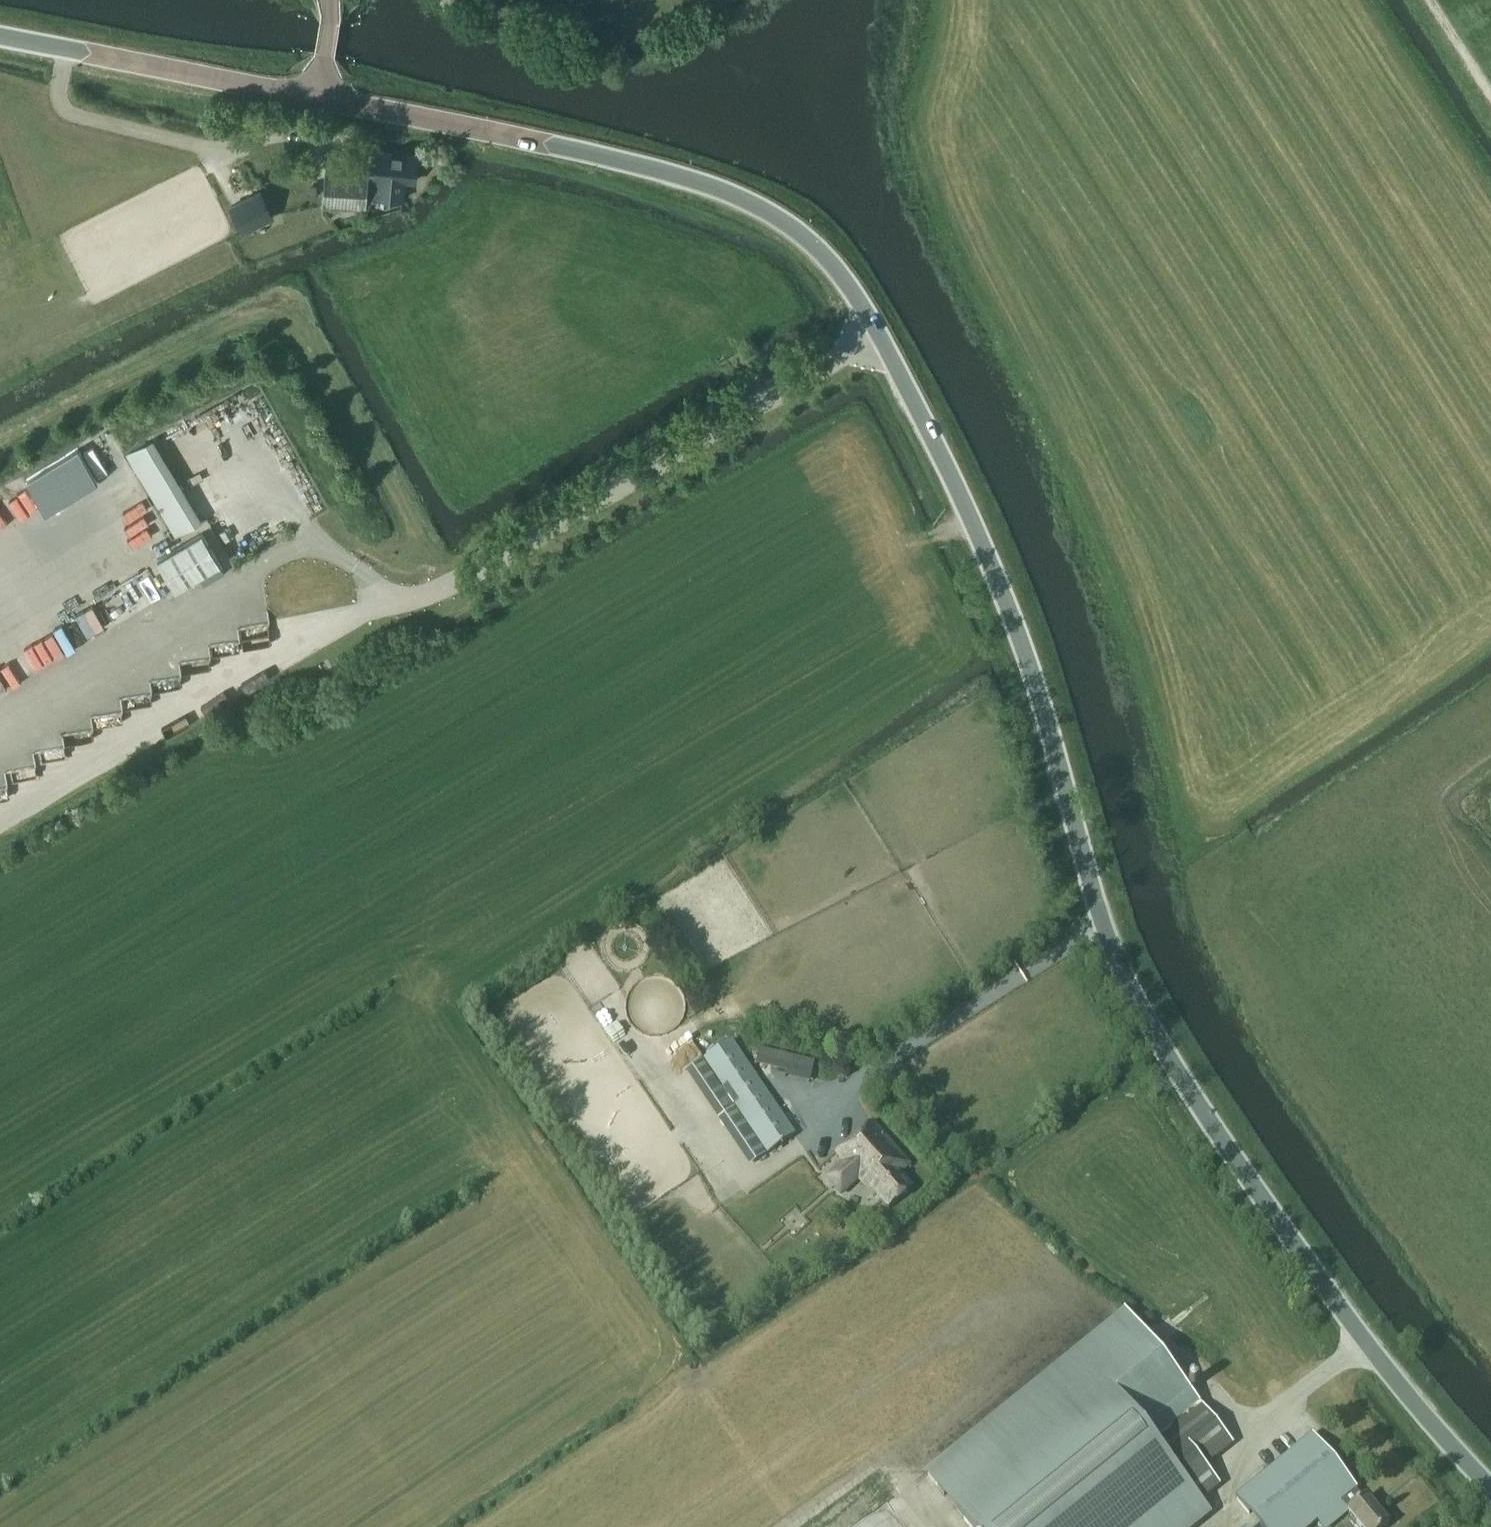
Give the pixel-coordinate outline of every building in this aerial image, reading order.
[(405,176),(415,176),(417,153),(380,150),(378,173),(326,169),(324,203),(366,207),(367,195),(404,198),(405,176)] [(231,206),(243,230),(250,227),(249,224),(272,212),(261,191),(231,206)] [(131,450),(176,535),(206,520),(161,435),(131,450)] [(113,463),(93,474),(112,512),(133,501),(113,463)] [(40,470),(12,487),(24,507),(52,490),(40,470)] [(201,530),(157,557),(176,589),(220,562),(201,530)] [(796,1134),(732,1039),(704,1059),(710,1068),(723,1088),(735,1106),(735,1105),(768,1153),(796,1134)] [(756,1065),(811,1078),(814,1062),(760,1049),(756,1065)] [(909,1164),(872,1122),(836,1153),(843,1162),(824,1178),(841,1197),(859,1180),(864,1186),(867,1183),(889,1208),(911,1189),(898,1175),(909,1164)] [(1201,1502),(1220,1486),(1205,1468),(1233,1445),(1125,1311),(926,1473),(970,1526),(1186,1526),(1208,1510),(1201,1502)] [(1260,1526),(1310,1526),(1344,1499),(1351,1508),(1348,1511),(1360,1526),(1384,1526),(1389,1524),(1366,1496),(1362,1500),(1354,1490),(1356,1489),(1312,1435),(1236,1497),(1260,1526)]
